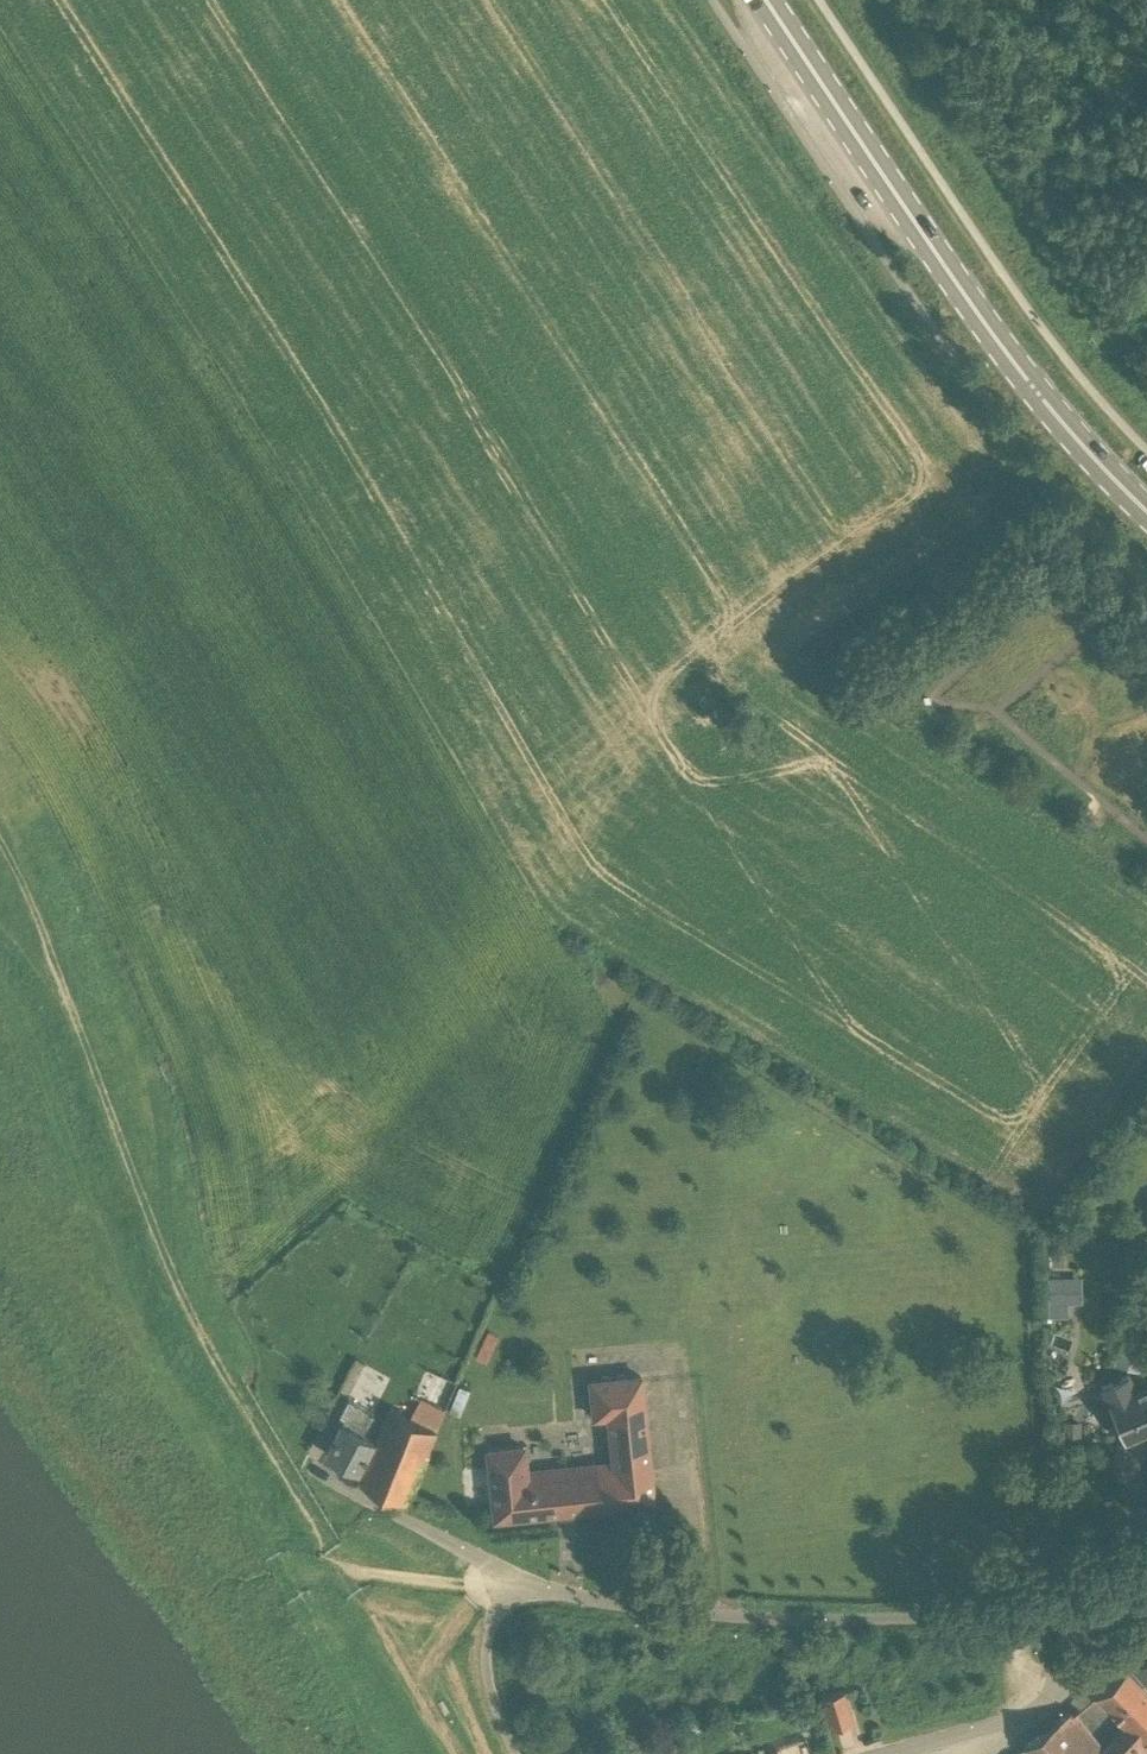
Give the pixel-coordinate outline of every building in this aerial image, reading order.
[(1128,1274),(1142,1279),(1146,1268),(1132,1263),(1128,1274)] [(1051,1304),(1069,1304),(1083,1304),(1083,1279),(1050,1279),(1051,1304)] [(1123,1349),(1134,1352),(1146,1356),(1146,1337),(1128,1332),(1124,1347),(1123,1349)] [(1109,1403),(1124,1441),(1146,1432),(1146,1385),(1144,1380),(1134,1384),(1131,1375),(1099,1389),(1105,1405),(1109,1403)] [(549,1513),(603,1508),(654,1503),(641,1376),(592,1381),(595,1417),(609,1416),(615,1470),(599,1472),(527,1479),(524,1447),(488,1450),(495,1519),(549,1513)] [(345,1420),(342,1424),(362,1434),(374,1412),(349,1399),(339,1416),(345,1419),(345,1420)] [(411,1419),(395,1411),(360,1483),(404,1505),(449,1414),(420,1400),(411,1419)] [(1065,1421),(1065,1436),(1082,1437),(1082,1422),(1065,1421)] [(374,1440),(362,1434),(342,1424),(327,1454),(358,1470),(374,1440)] [(1132,1665),(1146,1682),(1146,1653),(1132,1665)] [(1105,1753),(1143,1753),(1146,1750),(1146,1743),(1145,1741),(1146,1740),(1146,1694),(1124,1671),(1095,1695),(1126,1727),(1102,1752),(1105,1753)] [(832,1730),(851,1724),(842,1691),(821,1695),(832,1730)] [(1102,1752),(1073,1713),(1072,1714),(1070,1711),(1024,1746),(1026,1749),(1022,1752),(1023,1753),(1105,1753),(1102,1752)] [(671,1725),(659,1728),(662,1739),(674,1735),(671,1725)]
